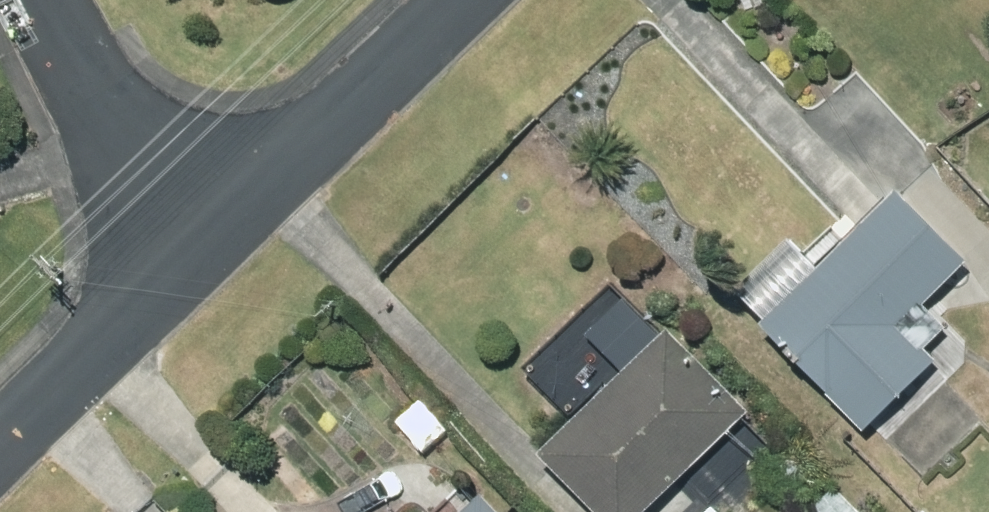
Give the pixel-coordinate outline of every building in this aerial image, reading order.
[(770,325),(872,432),(944,361),(910,327),(973,263),(905,193),(770,325)] [(547,455),(603,511),(655,511),(756,413),(674,330),(547,455)] [(813,511),(859,511),(837,489),(813,511)] [(491,496),(474,511),(506,511),(491,496)]
